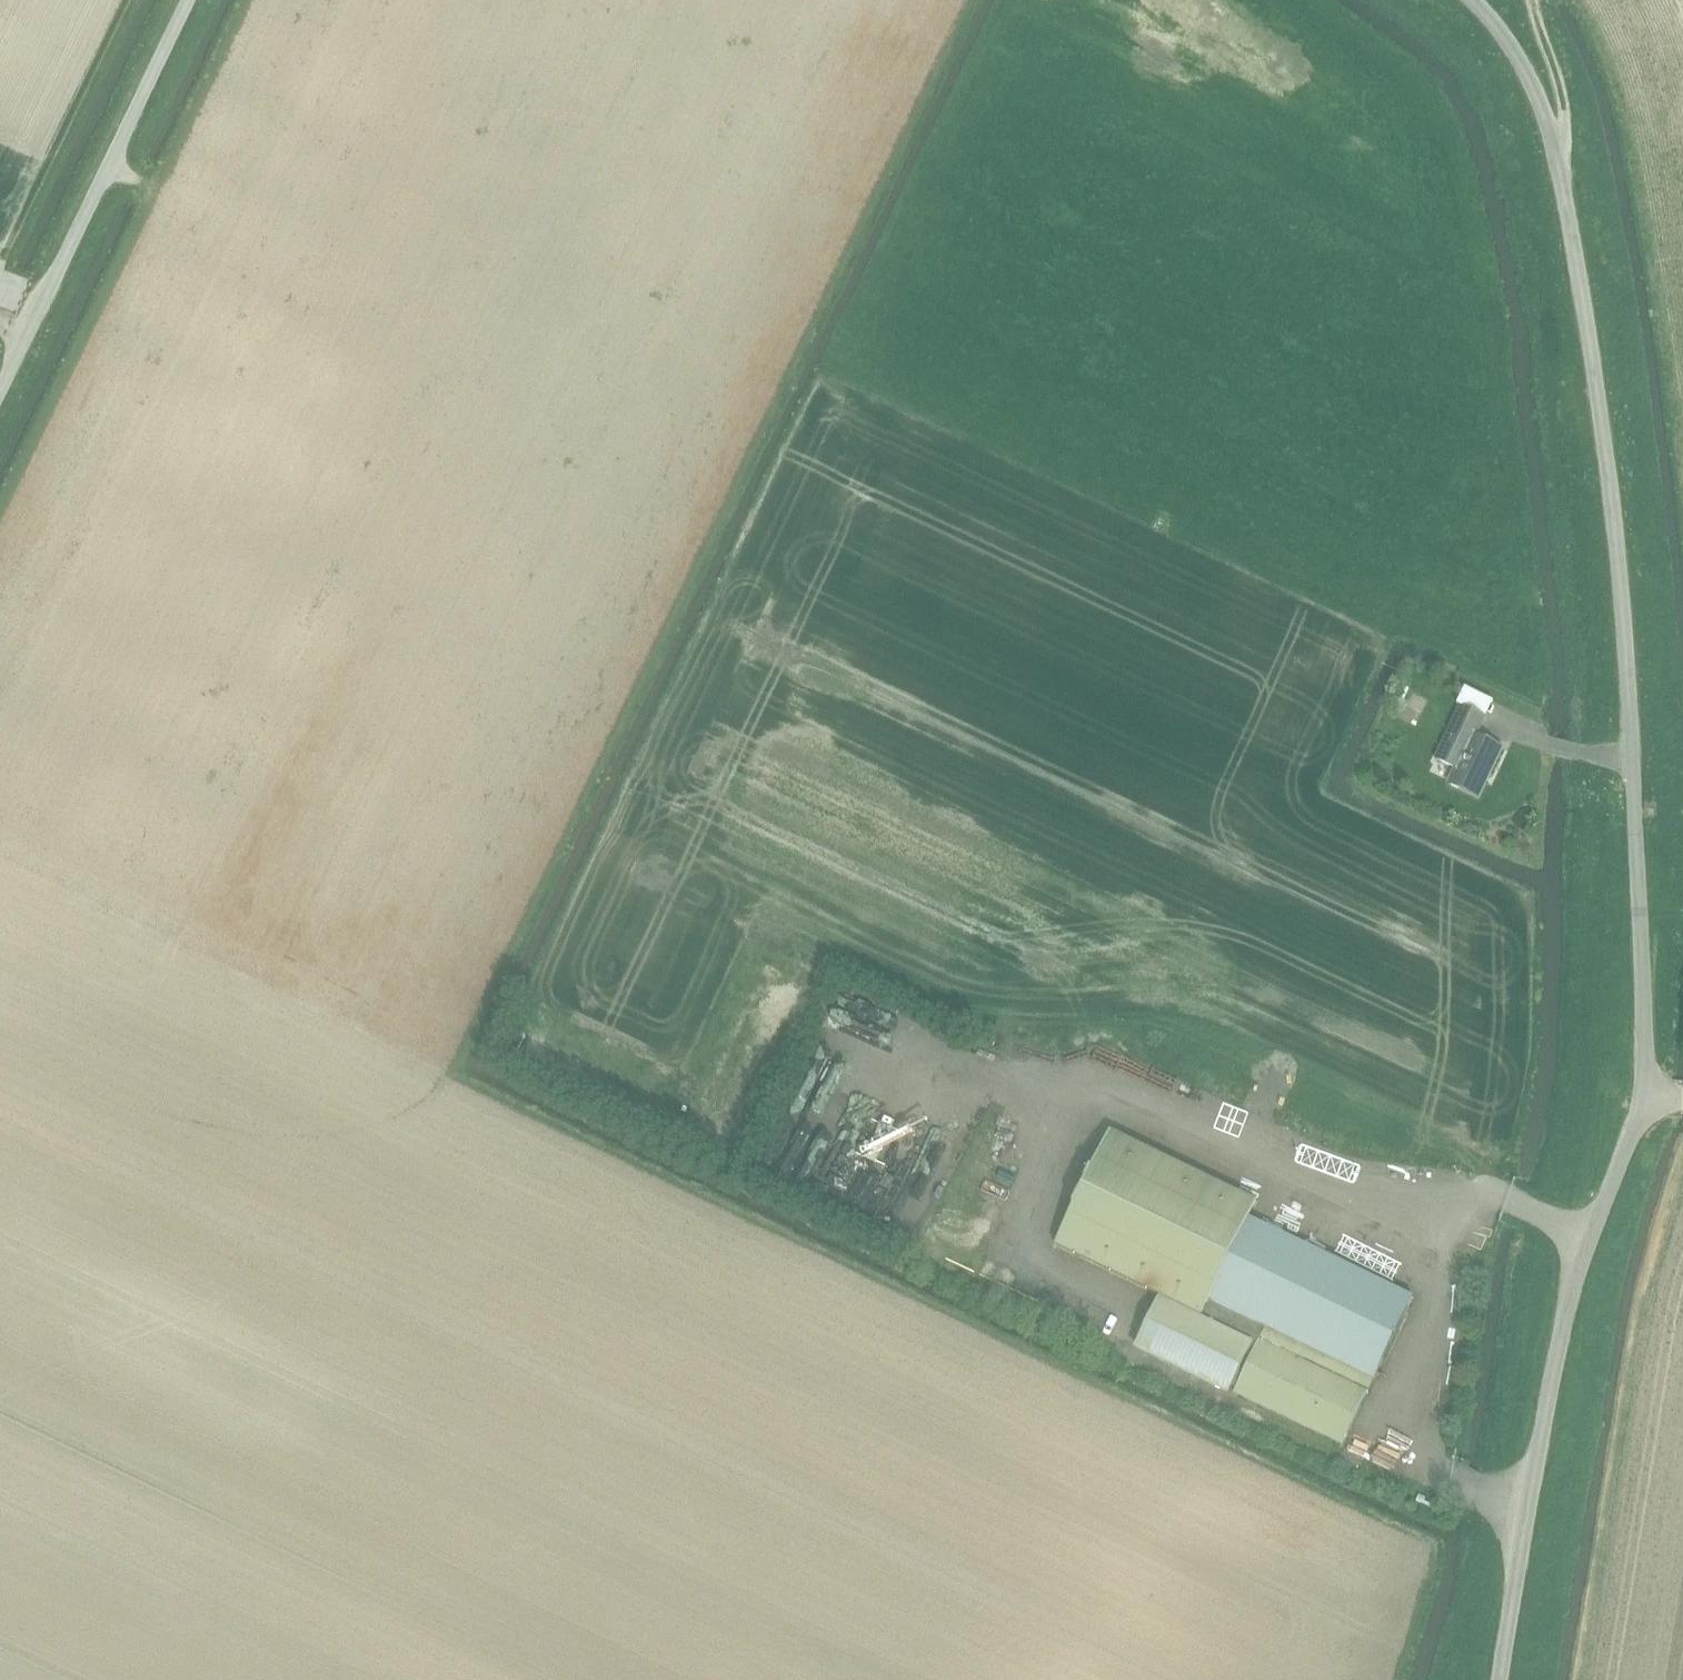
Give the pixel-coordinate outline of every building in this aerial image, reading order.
[(1479,799),(1503,749),(1477,736),(1486,718),(1462,706),(1436,760),(1456,769),(1449,784),(1479,799)] [(1235,1393),(1343,1445),(1368,1393),(1363,1390),(1369,1378),(1374,1380),(1414,1298),(1249,1219),(1257,1202),(1110,1132),(1055,1246),(1166,1299),(1163,1304),(1162,1304),(1140,1348),(1226,1390),(1229,1385),(1237,1389),(1235,1393)] [(1120,1310),(1101,1349),(1124,1360),(1143,1321),(1120,1310)] [(1423,1504),(1426,1498),(1419,1495),(1417,1501),(1423,1504)]
